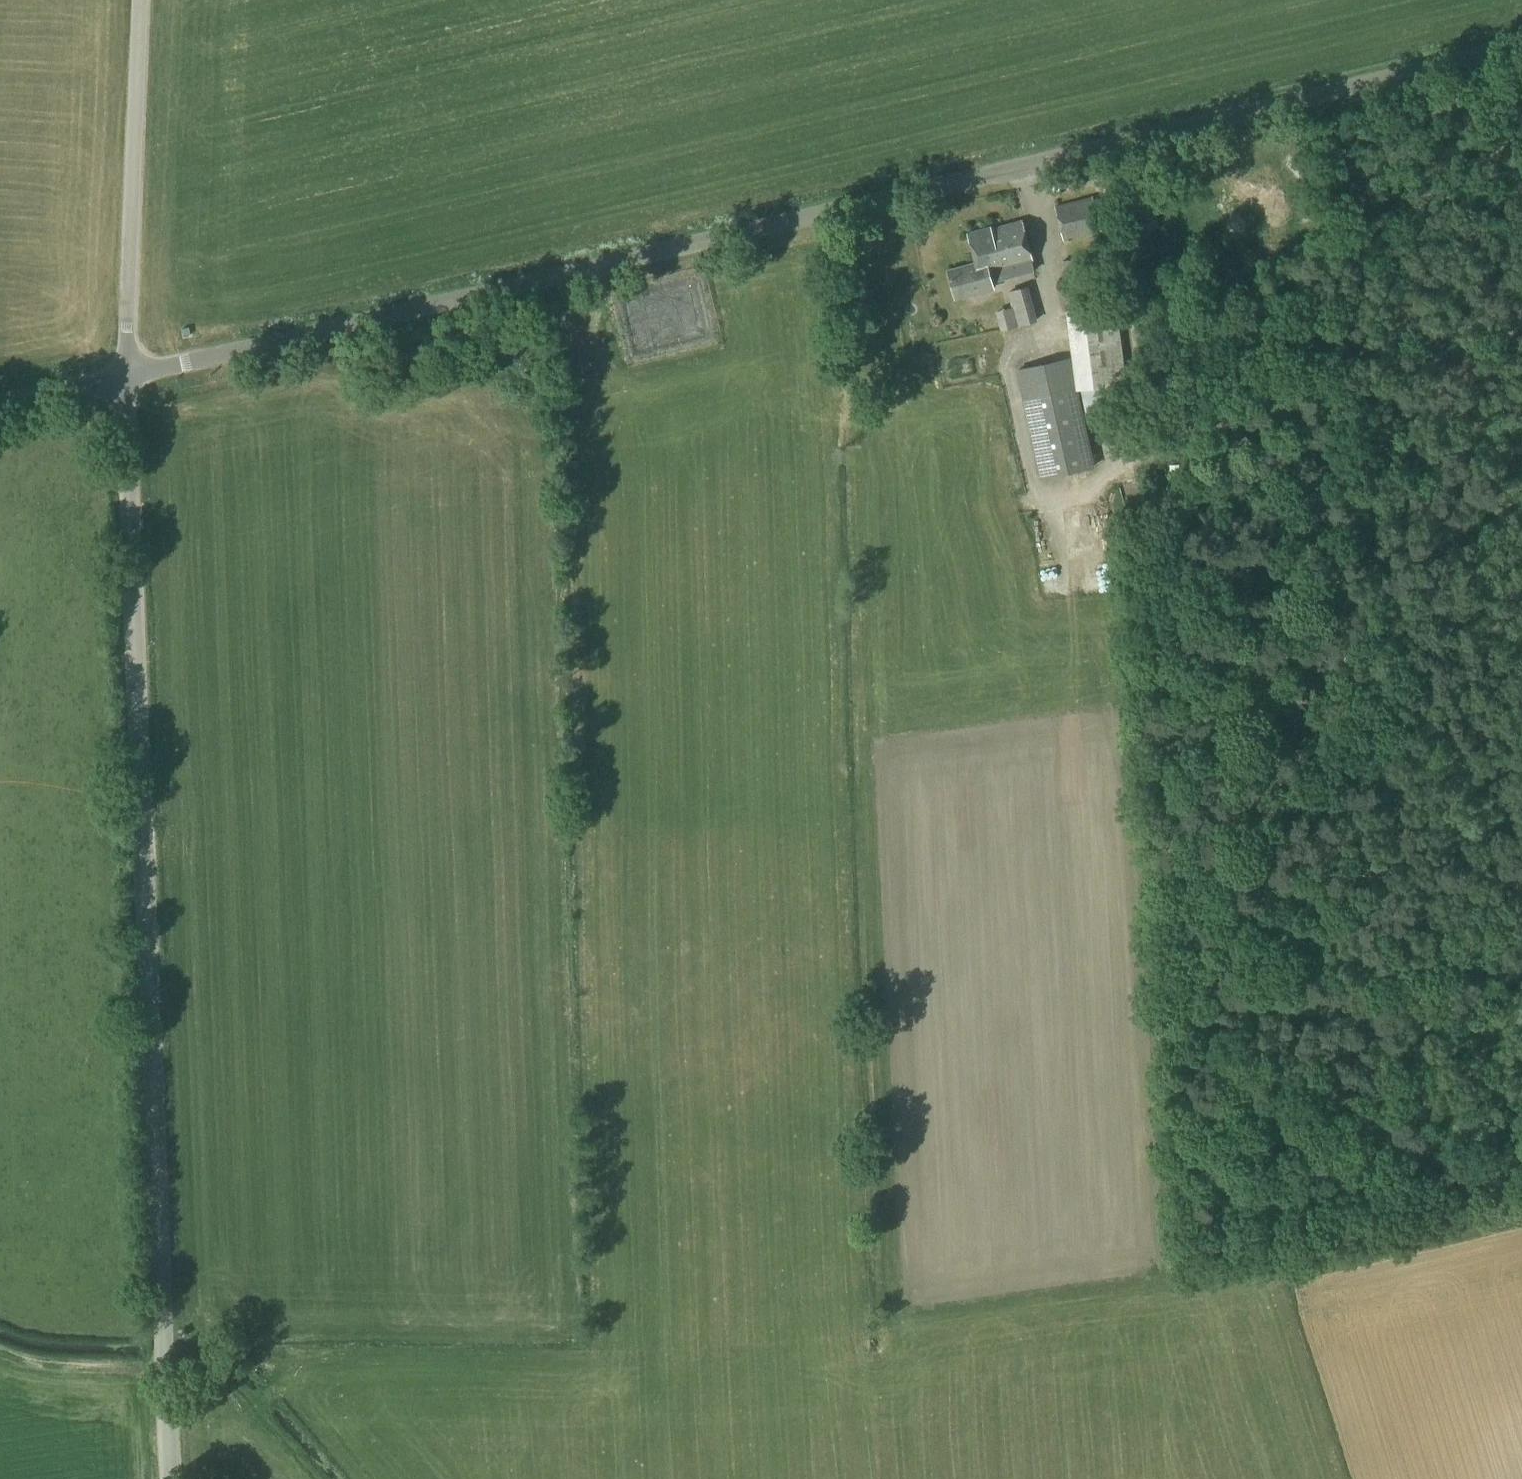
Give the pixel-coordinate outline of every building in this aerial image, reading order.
[(1138,233),(1159,228),(1152,195),(1130,200),(1138,233)] [(1062,240),(1102,231),(1092,197),(1054,206),(1062,240)] [(1023,220),(991,227),(968,233),(976,264),(948,271),(955,299),(994,289),(993,283),(990,273),(1003,269),(1006,268),(1009,279),(1034,272),(1032,263),(1034,263),(1023,220)] [(1105,305),(1099,257),(1062,261),(1074,369),(1076,390),(1080,389),(1081,391),(1084,418),(1123,414),(1119,385),(1126,384),(1117,303),(1105,305)] [(1034,310),(1031,298),(1011,304),(1011,308),(1014,315),(1034,310)] [(1042,479),(1067,473),(1043,365),(1017,371),(1042,479)] [(1101,546),(1098,580),(1121,583),(1125,549),(1101,546)] [(107,814),(116,814),(116,806),(107,806),(107,814)]
